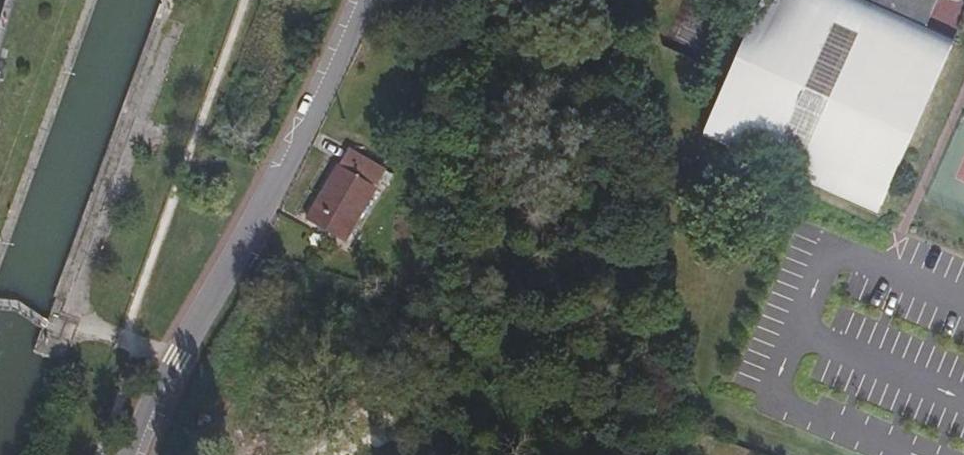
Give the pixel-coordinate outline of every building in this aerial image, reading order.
[(937,0),(764,0),(707,132),(881,209),(954,41),(925,28),(937,0)] [(316,28),(304,24),(300,33),(313,37),(316,28)] [(347,240),(379,186),(342,164),(310,218),(347,240)]
